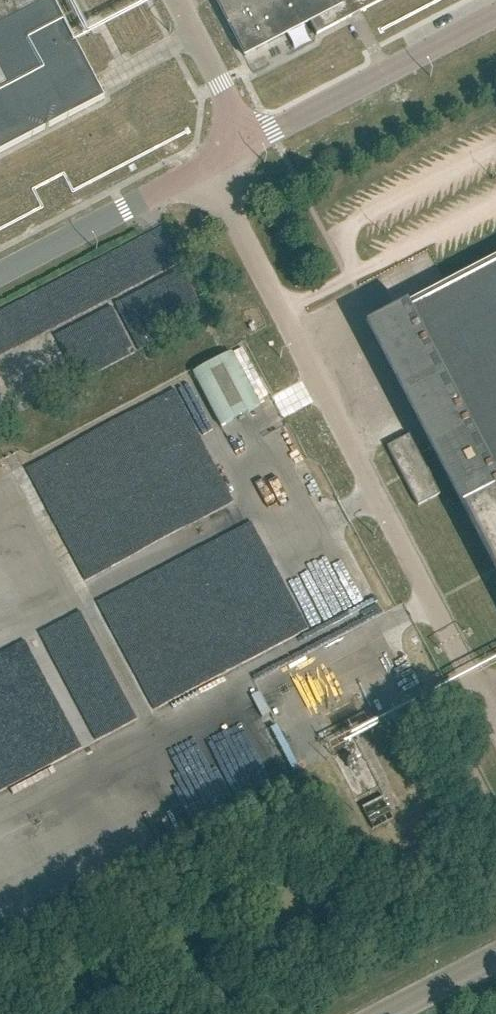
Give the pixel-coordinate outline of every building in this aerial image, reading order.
[(104,98),(102,94),(93,76),(53,0),(0,0),(0,153),(104,98)] [(216,2),(244,56),(309,22),(316,34),(381,0),(215,0),(216,2)] [(375,323),(495,556),(495,260),(375,323)] [(222,427),(261,406),(232,353),(193,373),(222,427)] [(418,506),(440,495),(409,436),(388,447),(418,506)] [(248,454),(181,477),(199,527),(265,503),(248,454)] [(135,554),(179,536),(176,529),(134,546),(131,540),(123,543),(125,548),(117,551),(109,532),(86,541),(92,556),(75,562),(87,591),(140,569),(135,554)] [(287,628),(299,622),(287,596),(274,602),(287,628)] [(0,637),(0,662),(20,653),(15,641),(5,646),(1,636),(0,637)]
